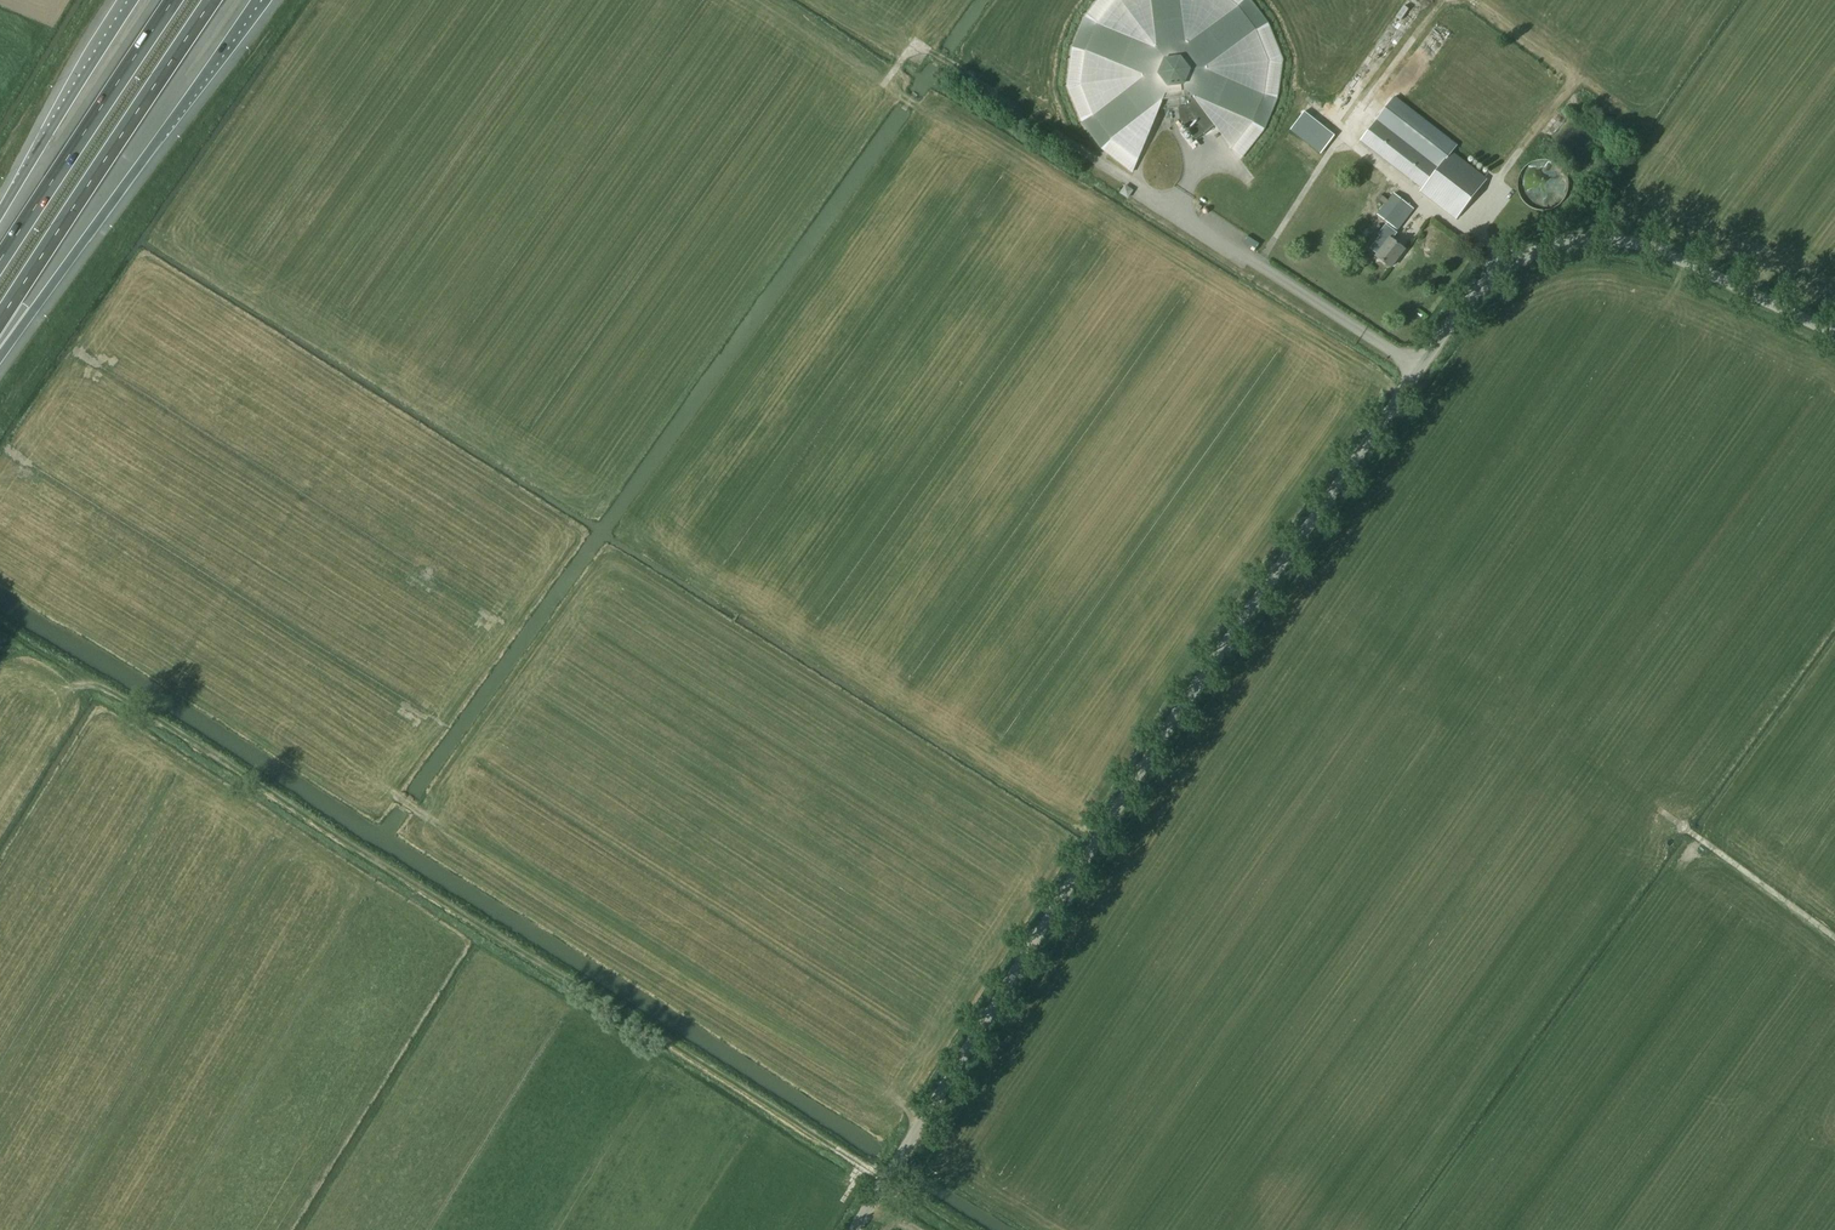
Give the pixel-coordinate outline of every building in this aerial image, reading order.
[(1133,173),(1160,110),(1186,106),(1187,108),(1205,134),(1215,126),(1240,160),(1265,129),(1278,98),(1283,59),(1269,23),(1251,0),(1098,0),(1086,16),(1072,47),(1067,86),(1081,123),(1102,149),(1133,173)] [(1289,126),(1323,149),(1333,135),(1299,111),(1289,126)] [(1377,119),(1360,140),(1423,188),(1420,191),(1457,220),(1490,179),(1452,150),(1439,167),(1377,119)] [(1519,178),(1518,184),(1519,190),(1521,196),(1524,201),(1528,205),(1533,208),(1538,210),(1544,210),(1550,210),(1556,207),(1560,204),(1564,200),(1567,194),(1569,189),(1569,183),(1568,177),(1565,172),(1562,167),(1557,163),(1552,161),(1546,160),(1540,160),(1534,161),(1529,164),(1525,168),(1521,173),(1519,178)] [(1388,200),(1385,204),(1377,215),(1394,227),(1411,206),(1394,193),(1388,200)] [(1377,256),(1391,268),(1406,249),(1391,238),(1377,256)]
